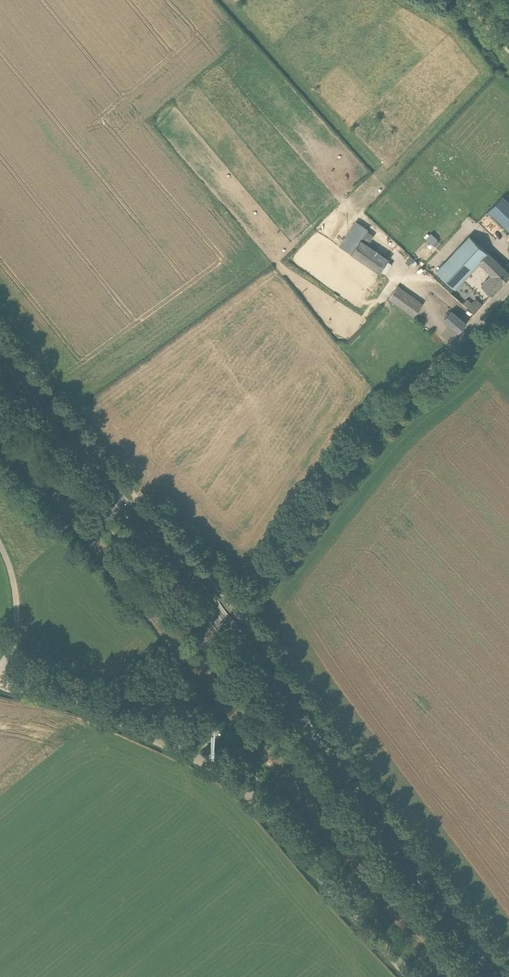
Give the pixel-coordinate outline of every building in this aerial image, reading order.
[(502,196),(489,210),(508,230),(508,202),(502,196)] [(357,220),(340,246),(380,272),(390,257),(370,244),(376,233),(357,220)] [(482,286),(492,295),(508,276),(508,274),(477,244),(468,254),(478,263),(479,261),(493,274),(482,286)] [(414,259),(410,256),(405,262),(408,265),(414,259)] [(413,316),(421,305),(397,287),(388,299),(413,316)] [(459,331),(467,323),(452,310),(444,319),(459,331)]
